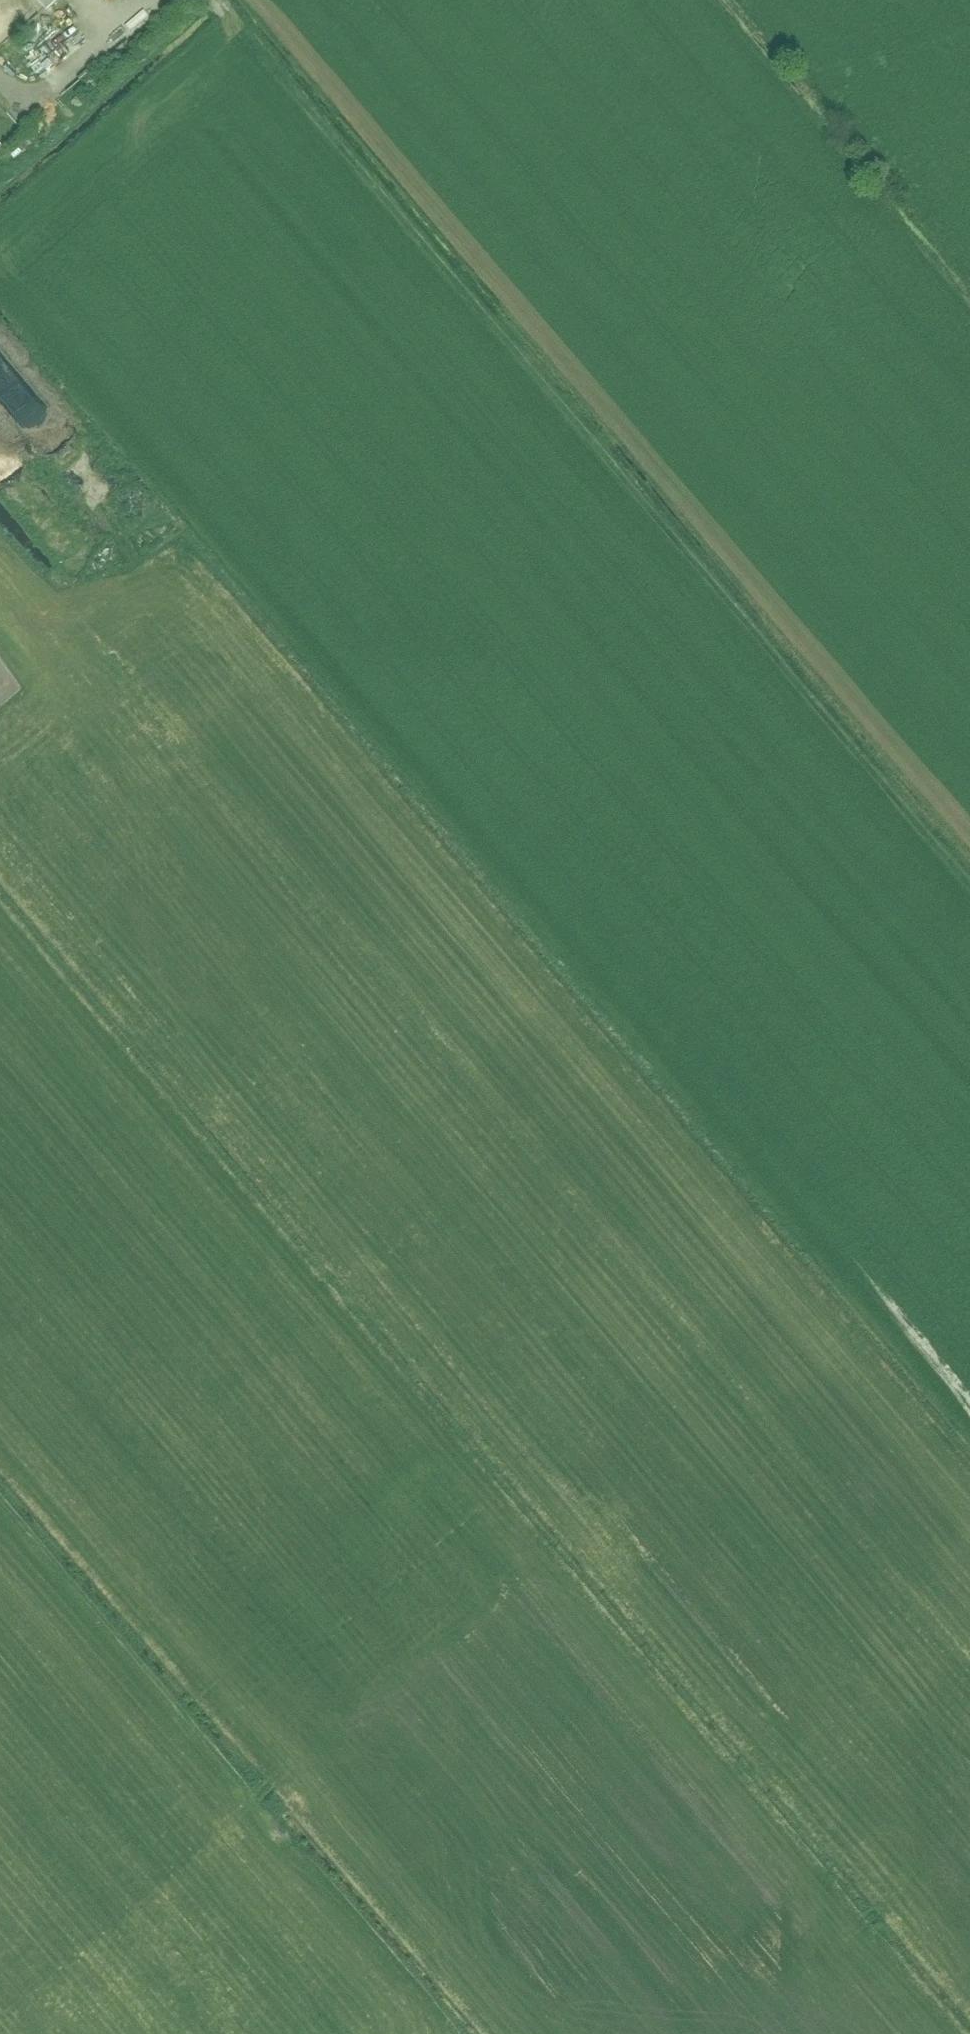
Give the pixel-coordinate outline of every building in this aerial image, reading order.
[(46,10),(58,0),(37,0),(46,10)] [(47,80),(89,40),(72,23),(31,63),(47,80)]
